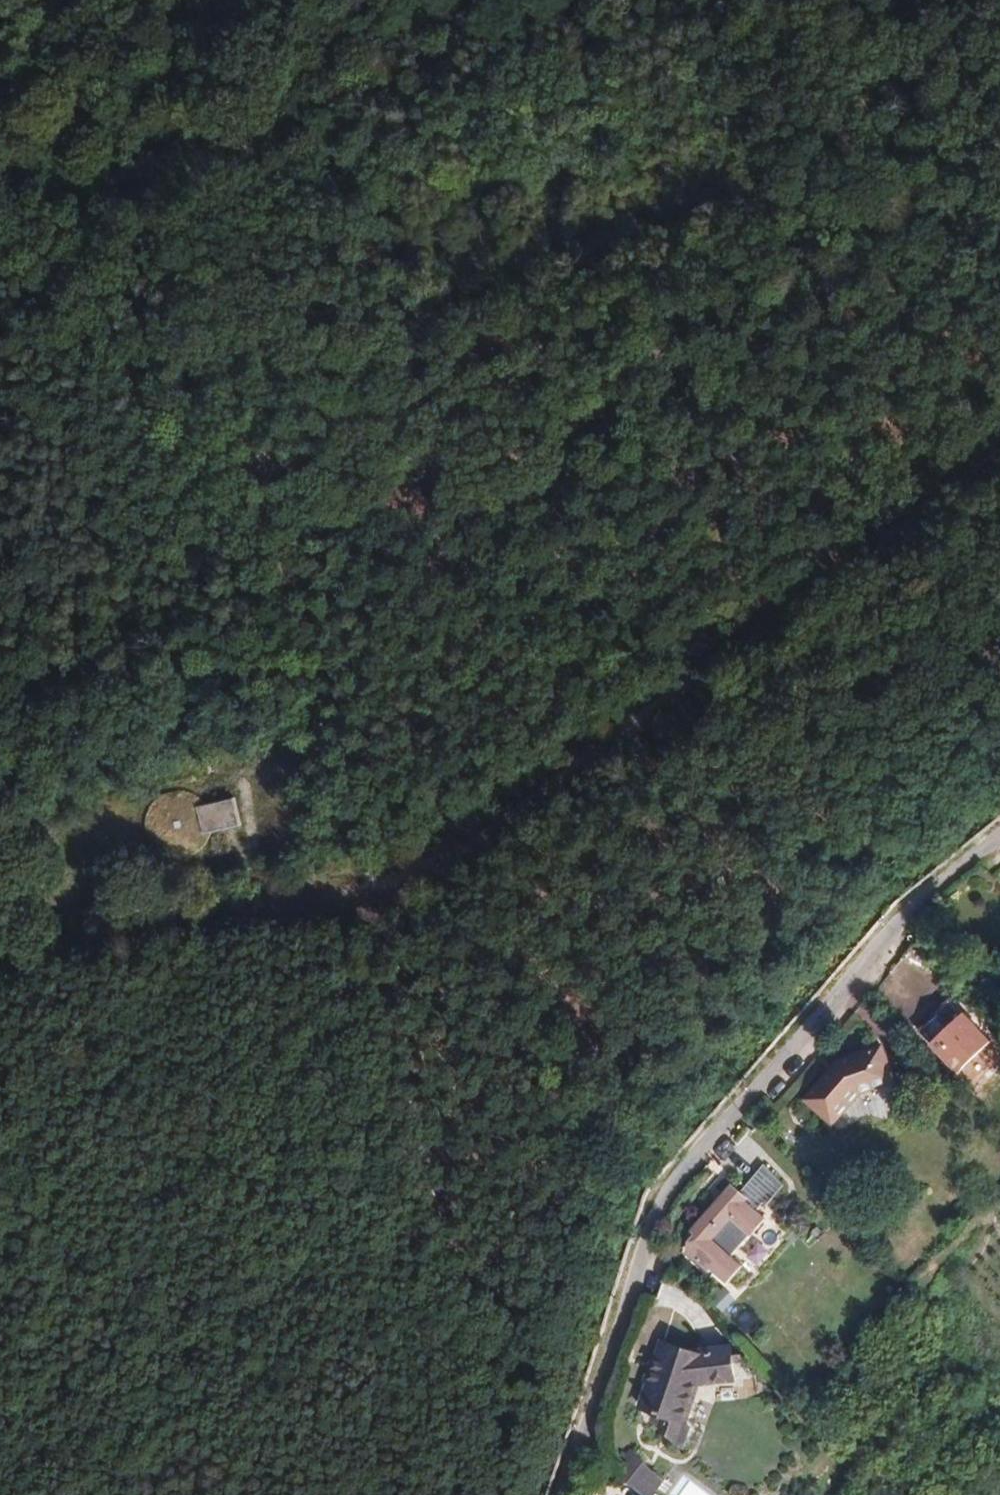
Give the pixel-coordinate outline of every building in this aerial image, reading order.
[(237,825),(231,799),(199,804),(177,794),(158,797),(143,816),(144,840),(157,852),(168,858),(186,856),(200,845),(206,833),(237,825)] [(980,1036),(959,1015),(928,1044),(949,1066),(980,1036)] [(895,1073),(880,1042),(840,1057),(807,1096),(833,1119),(862,1086),(895,1073)] [(745,1163),(763,1183),(777,1172),(759,1151),(745,1163)] [(726,1165),(712,1178),(717,1182),(712,1187),(707,1182),(677,1209),(680,1213),(678,1218),(677,1225),(696,1248),(701,1244),(715,1261),(725,1253),(722,1249),(713,1238),(725,1228),(740,1215),(742,1217),(758,1204),(747,1191),(756,1183),(759,1187),(763,1183),(745,1163),(733,1173),(726,1165)] [(722,1249),(734,1239),(725,1228),(713,1238),(722,1249)] [(726,1340),(688,1346),(658,1337),(636,1400),(653,1407),(650,1414),(677,1441),(685,1417),(679,1415),(693,1376),(732,1371),(726,1340)] [(630,1465),(641,1449),(629,1441),(618,1457),(630,1465)] [(686,1478),(673,1494),(674,1494),(709,1494),(686,1478)]
